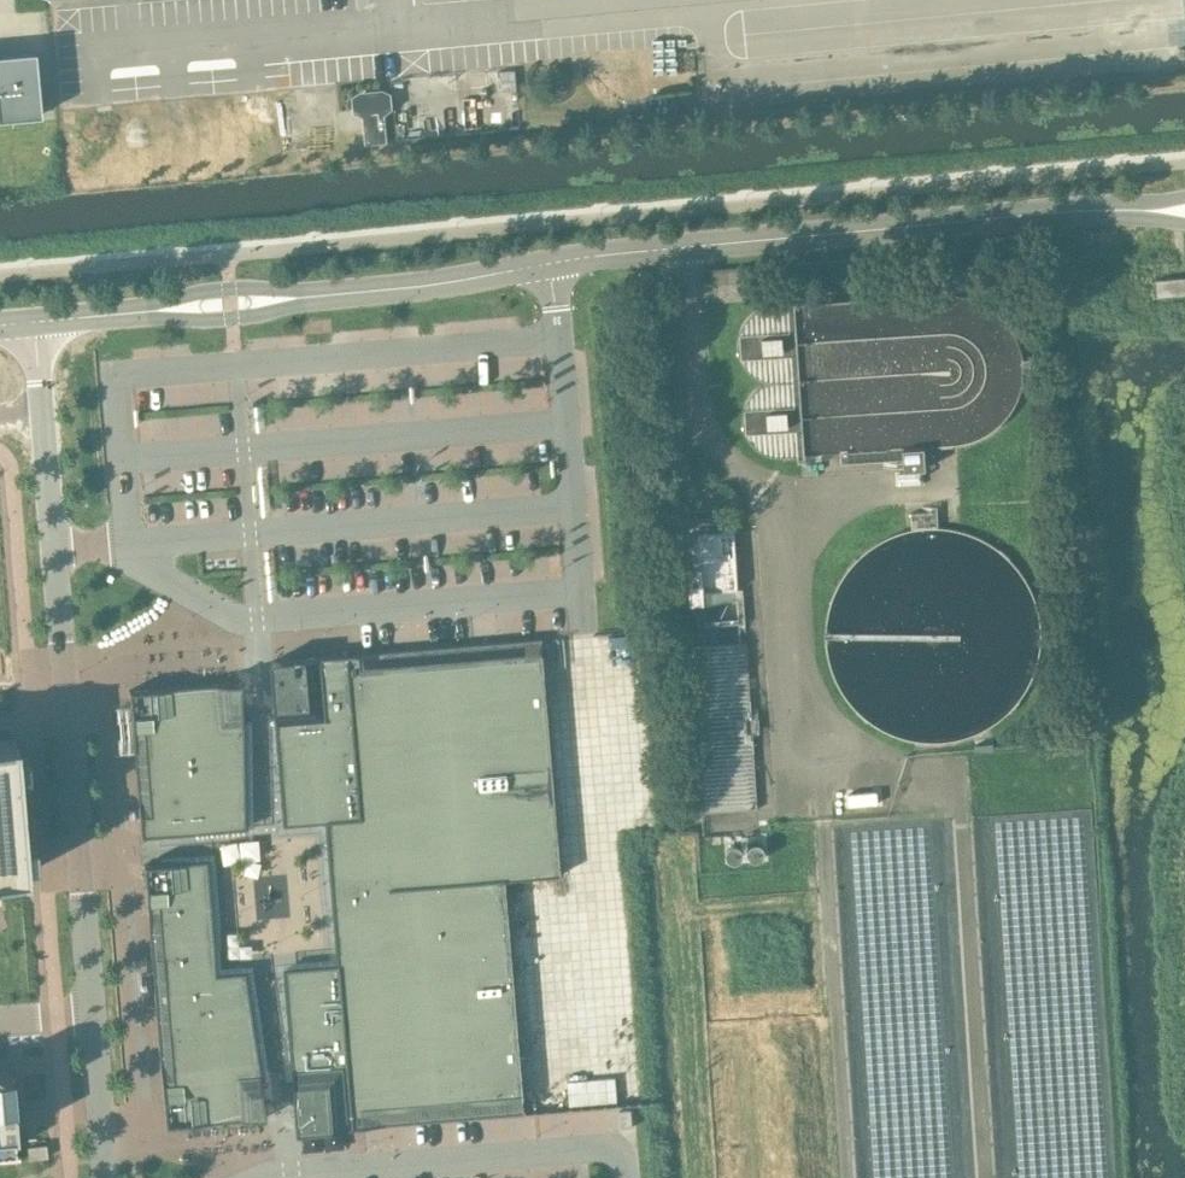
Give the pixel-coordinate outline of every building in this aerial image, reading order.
[(0,54),(0,119),(41,115),(35,50),(0,54)] [(388,141),(386,117),(385,110),(390,107),(388,95),(383,92),(361,94),(357,98),(358,110),(363,112),(366,143),(388,141)] [(1156,280),(1158,296),(1184,293),(1184,277),(1156,280)] [(738,588),(735,532),(687,535),(691,603),(705,602),(704,590),(738,588)] [(285,660),(273,661),(274,678),(277,715),(280,750),(280,753),(283,789),(286,824),(310,822),(325,821),(328,821),(334,894),(340,963),(322,965),(286,968),(289,1003),(289,1006),(295,1077),(298,1114),(299,1114),(300,1131),(312,1130),(312,1131),(344,1128),(412,1122),(527,1113),(618,1105),(620,1105),(620,1104),(616,1051),(522,1059),(507,879),(563,874),(543,638),(382,651),(285,659),(285,660)] [(758,734),(753,639),(715,642),(721,743),(746,741),(746,734),(758,734)] [(248,792),(246,716),(245,681),(233,682),(129,690),(140,820),(142,836),(157,834),(157,835),(169,834),(232,829),(248,827),(247,792),(248,792)] [(27,874),(15,739),(0,740),(0,876),(27,874)] [(980,818),(983,866),(1000,865),(996,817),(980,818)] [(217,973),(207,865),(207,860),(199,860),(160,863),(144,865),(145,880),(145,885),(165,1125),(257,1117),(269,1116),(264,1081),(265,1080),(253,1006),(248,971),(217,974),(217,973)] [(17,1156),(14,1116),(12,1090),(19,1090),(18,1087),(12,1088),(11,1078),(18,1078),(17,1075),(11,1075),(11,1071),(0,1072),(0,1160),(24,1158),(24,1155),(17,1156)] [(622,1127),(633,1126),(632,1109),(620,1110),(622,1127)] [(46,1145),(28,1147),(30,1158),(47,1156),(46,1145)]
